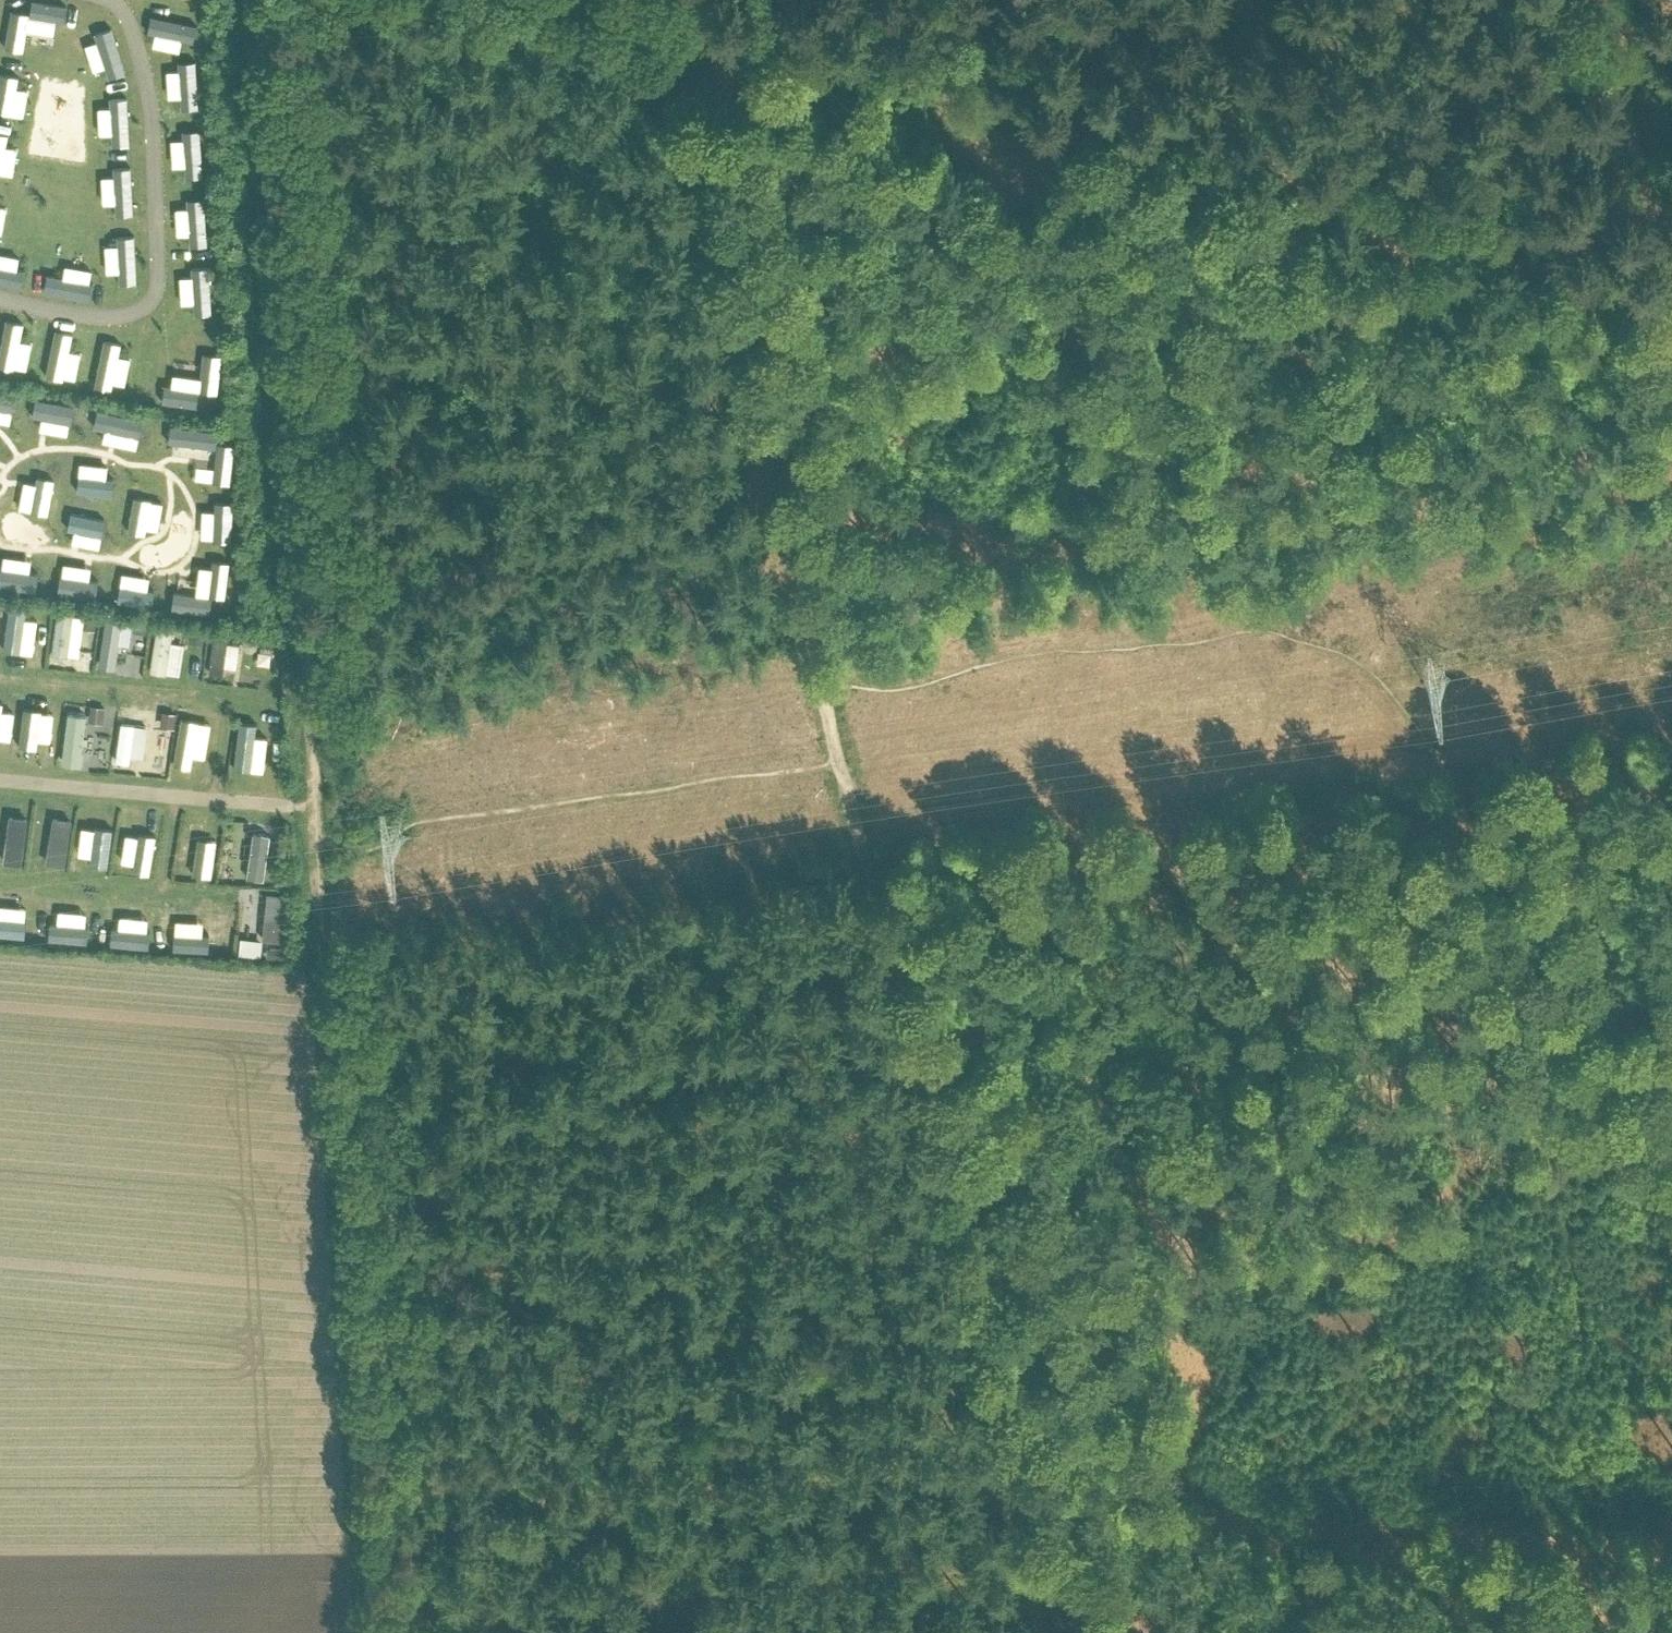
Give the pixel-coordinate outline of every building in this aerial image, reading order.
[(15,396),(17,386),(0,384),(0,394),(15,396)] [(168,629),(166,640),(195,644),(196,634),(168,629)] [(82,750),(87,715),(76,713),(70,749),(82,750)] [(132,719),(124,756),(136,758),(144,722),(132,719)] [(20,808),(20,844),(34,844),(34,808),(20,808)] [(75,845),(76,815),(65,814),(63,844),(75,845)] [(162,850),(164,814),(153,814),(150,849),(162,850)] [(117,849),(122,819),(107,817),(102,847),(117,849)] [(211,854),(224,856),(229,819),(216,817),(211,854)] [(182,946),(221,947),(222,933),(182,932),(182,946)]
